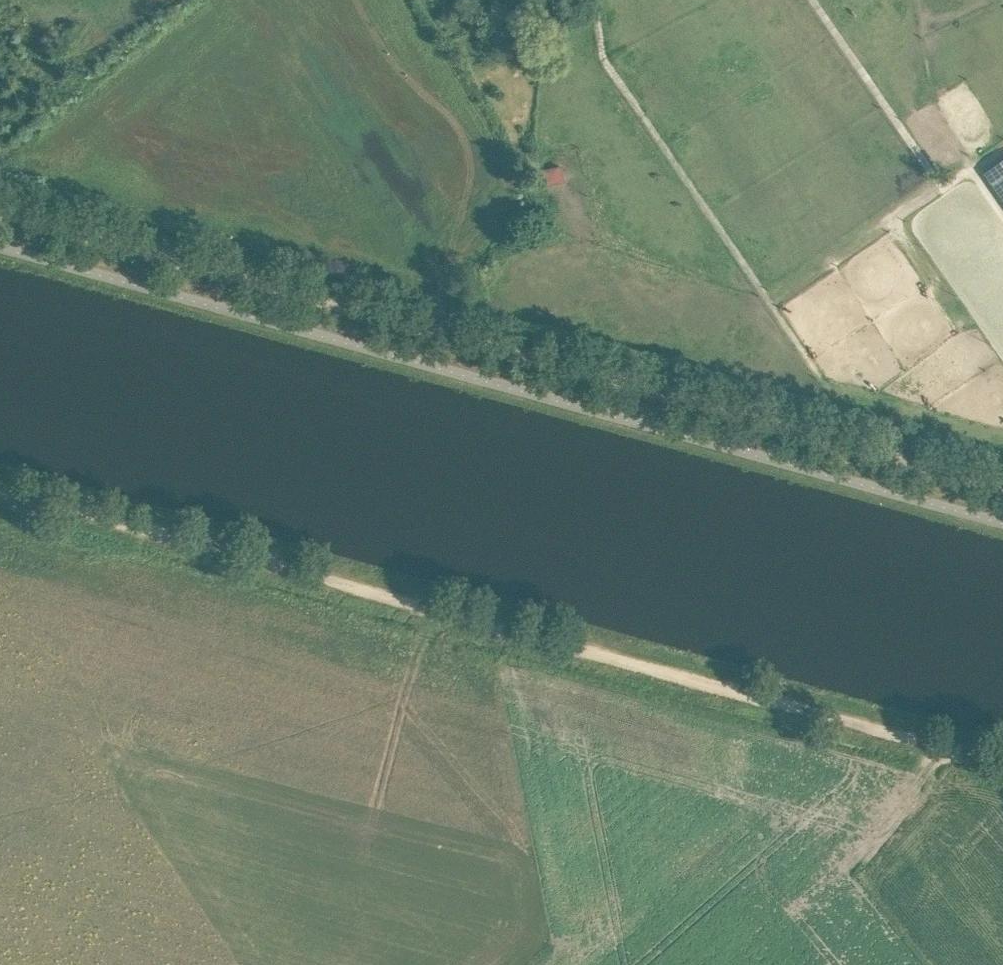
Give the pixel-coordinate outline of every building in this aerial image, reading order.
[(985,172),(1002,198),(1002,160),(985,172)]
